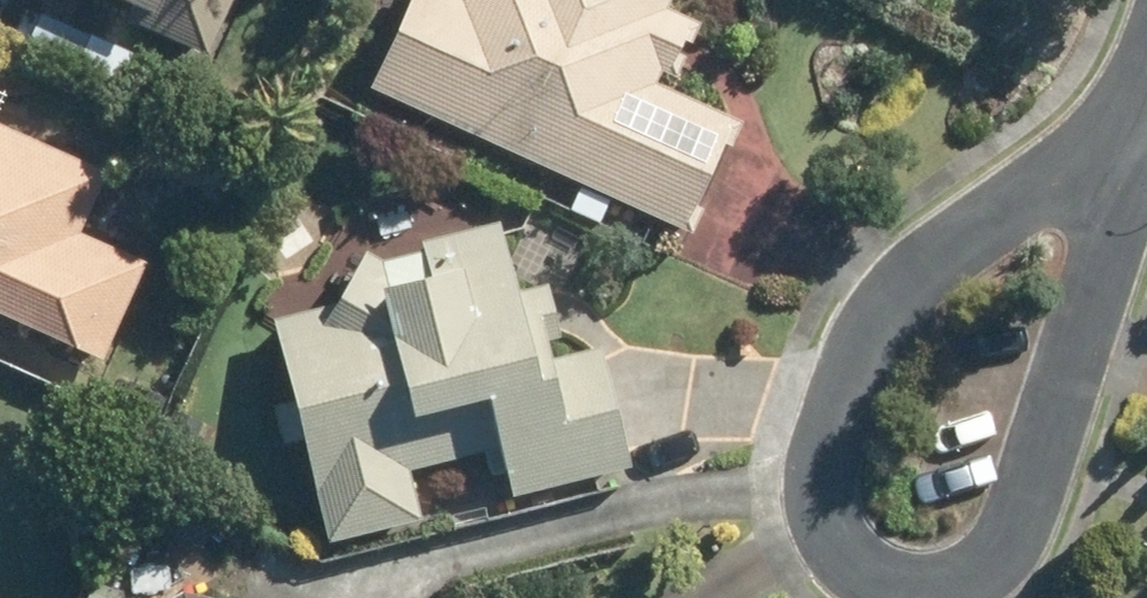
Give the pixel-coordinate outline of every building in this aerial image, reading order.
[(132,15),(126,30),(205,59),(226,0),(92,0),(132,15)] [(375,95),(693,235),(749,108),(679,78),(705,17),(676,4),(678,0),(417,0),(375,95)] [(104,373),(159,256),(135,245),(93,225),(117,174),(0,119),(0,324),(104,373)] [(497,232),(322,288),(328,308),(265,328),(336,551),(644,452),(607,338),(574,349),(551,277),(515,288),(497,232)] [(128,590),(126,597),(175,597),(129,587),(128,590)]
